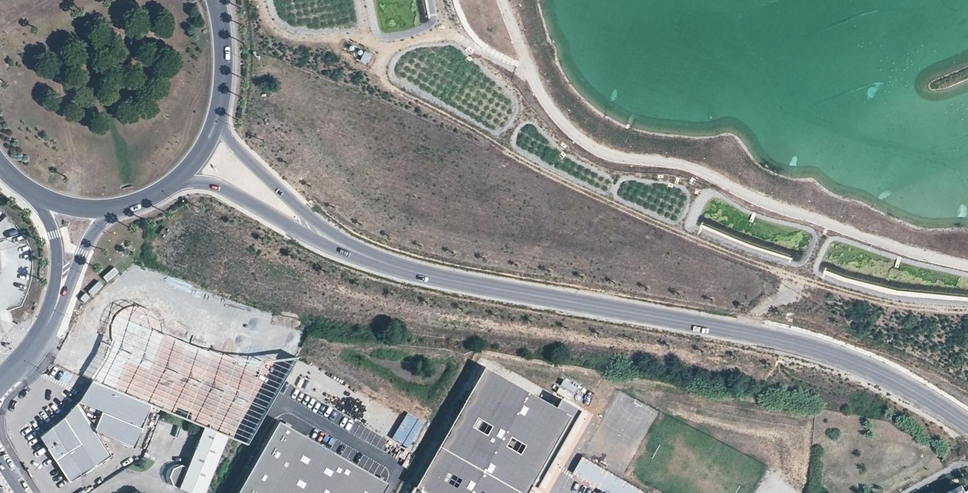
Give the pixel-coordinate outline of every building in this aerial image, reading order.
[(360,61),(366,64),(371,55),(365,51),(360,61)] [(141,402),(150,406),(161,410),(210,431),(228,438),(243,445),(294,356),(278,358),(266,359),(255,359),(246,358),(239,358),(232,356),(218,352),(186,343),(175,338),(168,335),(166,335),(165,328),(163,322),(161,318),(157,313),(154,311),(148,308),(141,305),(136,305),(132,306),(126,309),(120,311),(118,313),(114,318),(112,322),(110,330),(109,338),(106,349),(104,356),(100,365),(96,372),(92,381),(141,402)] [(572,410),(557,401),(555,407),(483,366),(410,492),(525,492),(572,410)] [(569,399),(576,385),(561,377),(554,391),(569,399)] [(141,402),(92,381),(77,402),(96,433),(132,448),(150,406),(141,402)] [(77,403),(64,419),(79,442),(53,458),(68,481),(108,455),(77,403)] [(64,419),(38,435),(53,458),(79,442),(64,419)] [(234,492),(380,492),(384,485),(275,422),(234,492)] [(385,436),(398,443),(405,429),(391,423),(385,436)] [(228,438),(210,431),(196,465),(190,462),(182,466),(178,474),(182,483),(205,492),(228,438)] [(588,459),(579,476),(609,492),(646,492),(647,492),(588,459)] [(945,492),(966,492),(961,485),(945,492)]
